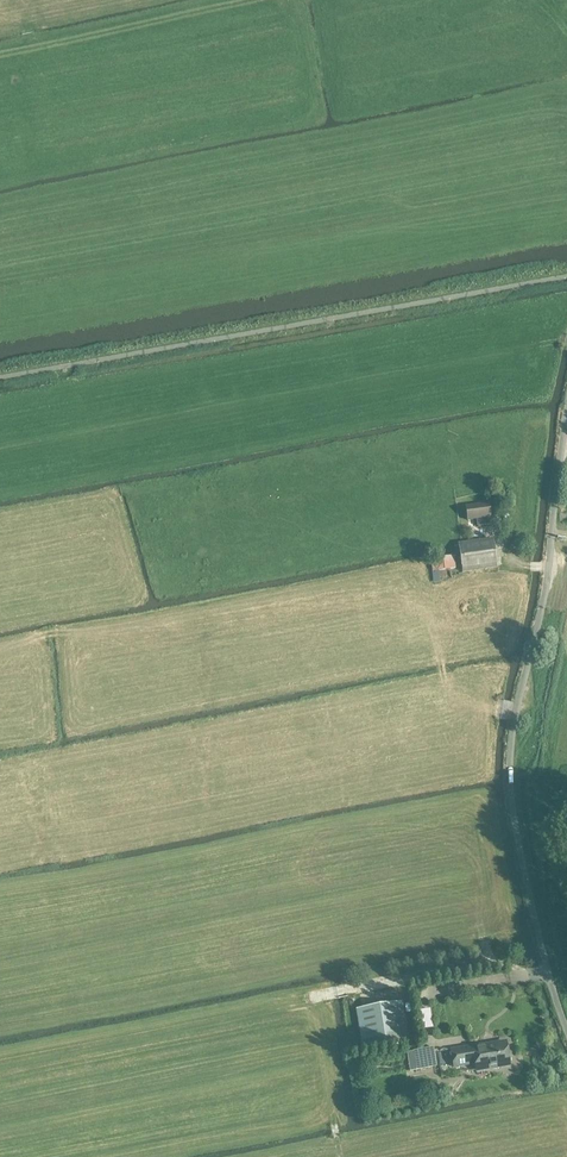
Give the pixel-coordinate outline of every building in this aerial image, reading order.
[(489,503),(466,506),(468,520),(476,519),(477,526),(492,524),(489,503)] [(494,541),(459,546),(463,574),(498,569),(494,541)] [(431,559),(432,571),(439,570),(456,568),(454,556),(431,559)] [(359,1009),(365,1048),(406,1042),(400,1002),(359,1009)] [(476,1068),(487,1066),(488,1068),(510,1064),(506,1043),(494,1045),(495,1046),(485,1047),(485,1046),(474,1048),(474,1046),(451,1050),(455,1068),(455,1067),(475,1064),(476,1068)] [(417,1070),(436,1067),(433,1048),(414,1051),(417,1070)]
